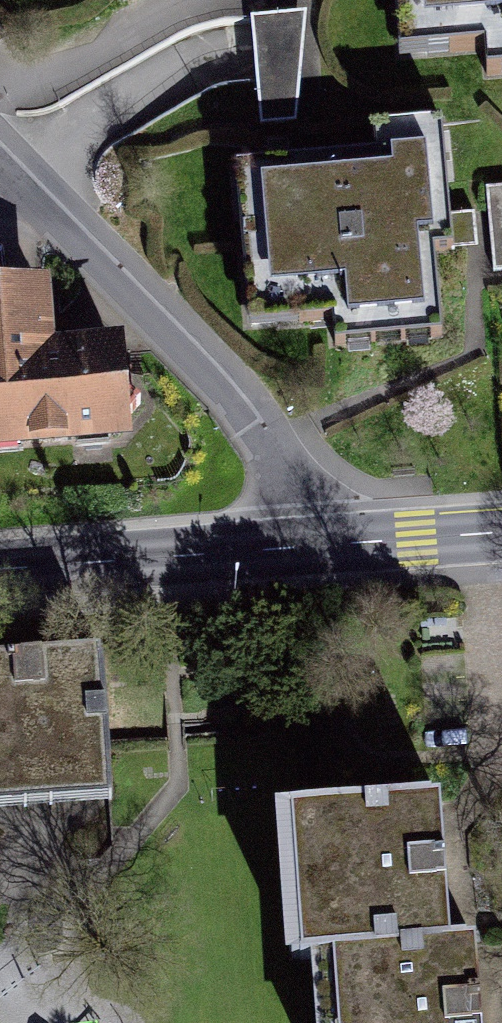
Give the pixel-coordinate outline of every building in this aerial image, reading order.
[(395,56),(475,48),(477,75),(501,73),(501,0),(389,0),(395,56)] [(253,12),(257,111),(305,109),(301,11),(253,12)] [(344,151),(229,164),(247,324),(325,315),(329,347),(436,335),(426,248),(449,246),(435,123),(371,130),(373,148),(344,151)] [(499,266),(501,265),(501,190),(484,194),(499,266)] [(123,449),(117,355),(45,360),(40,290),(0,292),(0,457),(123,449)] [(43,804),(112,798),(101,652),(0,659),(0,807),(43,804)] [(317,1022),(476,1022),(471,949),(445,951),(441,888),(436,809),(273,819),(282,963),(313,961),(317,1022)]
